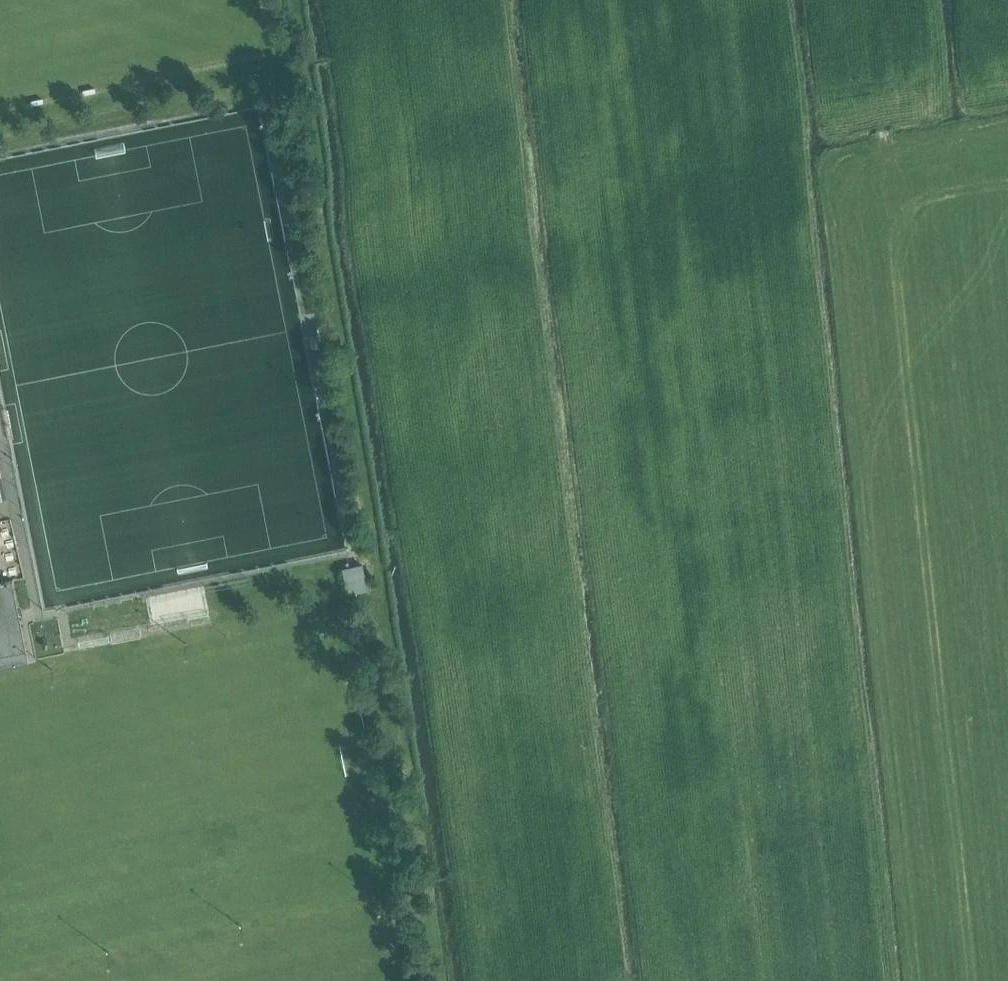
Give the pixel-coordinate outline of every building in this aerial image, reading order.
[(351,568),(344,570),(349,592),(368,587),(363,565),(359,566),(351,568)] [(29,661),(13,579),(1,581),(0,577),(0,667),(29,661)]
